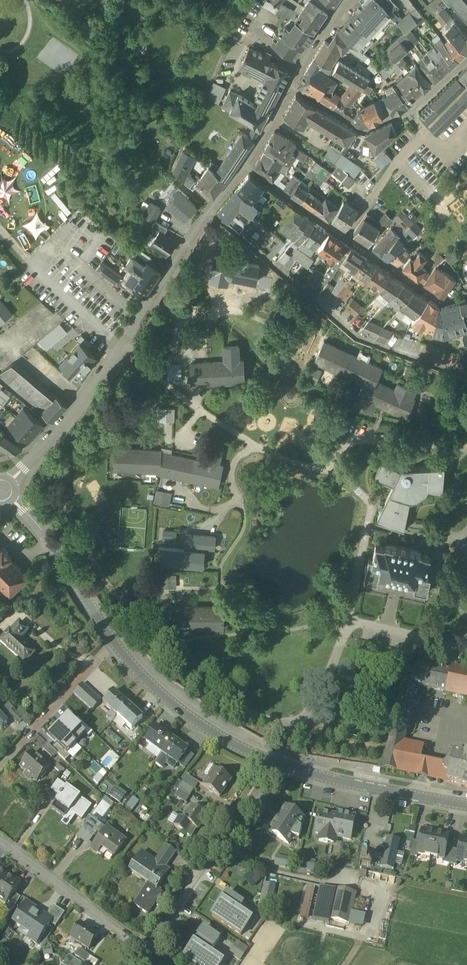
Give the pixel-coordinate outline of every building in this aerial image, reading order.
[(276,9),(279,5),(273,0),(268,0),(266,3),(276,9)] [(294,8),(298,11),(306,0),(299,0),(294,8)] [(295,15),(314,28),(328,8),(316,0),(306,0),(298,11),(295,15)] [(328,8),(332,2),(329,0),(316,0),(328,8)] [(390,11),(389,10),(381,0),(360,0),(354,5),(356,7),(349,14),(351,15),(339,29),(353,42),(357,46),(390,11)] [(389,10),(392,8),(396,4),(392,0),(381,0),(389,10)] [(412,0),(404,0),(411,9),(416,5),(412,0)] [(435,13),(443,6),(449,1),(448,0),(430,0),(427,2),(435,13)] [(466,19),(466,0),(448,0),(449,1),(443,6),(449,13),(457,7),(466,19)] [(294,8),(283,1),(280,5),(279,5),(276,9),(288,16),(291,12),(295,15),(298,11),(294,8)] [(422,13),(416,5),(411,9),(410,11),(416,18),(422,13)] [(435,13),(444,25),(453,18),(449,13),(443,6),(435,13)] [(397,14),(395,12),(392,8),(389,10),(390,11),(394,17),(397,14)] [(390,11),(357,46),(363,51),(374,39),(371,36),(380,26),(383,29),(394,17),(390,11)] [(404,30),(405,31),(410,26),(415,21),(417,20),(416,18),(410,11),(398,22),(404,30)] [(305,41),(314,28),(295,15),(291,12),(288,16),(288,17),(290,19),(288,22),(285,20),(282,25),(284,27),(282,30),(280,28),(277,33),(279,34),(277,38),(274,36),(271,40),(294,56),(303,44),(302,44),(304,40),(305,41)] [(466,49),(466,30),(464,32),(453,18),(444,25),(451,34),(465,51),(466,49)] [(411,38),(413,41),(418,37),(410,26),(405,31),(411,38)] [(339,29),(333,37),(348,47),(353,42),(339,29)] [(401,40),(404,44),(411,38),(405,31),(404,30),(398,36),(399,37),(401,40)] [(445,40),(459,57),(465,51),(451,34),(445,40)] [(453,62),(459,57),(445,40),(444,40),(440,35),(435,40),(438,45),(439,45),(440,46),(453,62)] [(343,52),(348,47),(333,37),(329,43),(336,47),(341,50),(343,52)] [(425,52),(422,54),(439,75),(445,70),(428,49),(419,39),(416,41),(424,50),(425,52)] [(325,40),(314,57),(323,62),(330,66),(341,50),(336,47),(329,43),(325,40)] [(388,50),(395,59),(408,48),(404,44),(401,40),(388,50)] [(348,47),(368,63),(371,59),(363,51),(357,46),(353,42),(348,47)] [(433,45),(428,49),(445,70),(450,65),(437,49),(433,45)] [(256,105),(268,112),(290,71),(268,60),(265,60),(264,62),(260,60),(263,53),(262,53),(249,46),(239,69),(245,71),(244,74),(251,77),(253,74),(264,80),(264,81),(262,80),(260,84),(262,85),(261,86),(259,85),(257,89),(259,90),(258,91),(257,90),(255,94),(256,95),(255,97),(259,99),(256,105)] [(437,49),(450,65),(453,62),(440,46),(437,49)] [(372,60),(382,69),(395,59),(388,50),(386,47),(372,60)] [(264,49),(262,53),(263,53),(260,60),(264,62),(265,60),(268,60),(272,53),(264,49)] [(439,75),(422,54),(419,50),(417,51),(420,56),(418,58),(435,79),(439,75)] [(400,55),(395,59),(399,64),(400,65),(405,61),(400,55)] [(325,86),(331,90),(333,85),(336,81),(322,72),(318,69),(320,66),(323,62),(314,57),(305,73),(312,78),(325,86)] [(384,77),(399,64),(395,59),(382,69),(379,71),(384,77)] [(354,83),(360,87),(367,81),(369,79),(339,61),(334,70),(354,83)] [(324,68),(330,72),(332,69),(330,67),(329,67),(330,66),(323,62),(320,66),(324,68)] [(409,69),(424,87),(425,88),(431,82),(416,63),(409,69)] [(424,87),(409,69),(403,75),(402,73),(396,78),(407,90),(407,91),(410,89),(415,95),(424,87)] [(460,72),(446,86),(428,103),(419,112),(437,130),(466,101),(466,79),(460,72)] [(297,84),(305,89),(312,78),(305,73),(297,84)] [(325,86),(312,78),(305,89),(319,97),(322,92),(325,86)] [(367,82),(361,88),(363,88),(367,93),(373,86),(367,82)] [(218,102),(226,88),(216,83),(208,97),(218,102)] [(340,92),(338,94),(341,96),(340,97),(351,104),(352,102),(355,99),(363,88),(361,88),(360,87),(354,83),(349,90),(344,96),(340,92)] [(385,87),(388,92),(388,93),(397,88),(392,84),(385,87)] [(355,99),(362,106),(364,105),(362,99),(367,93),(363,88),(355,99)] [(401,93),(397,88),(388,93),(388,92),(384,94),(385,96),(394,112),(407,105),(412,100),(411,99),(405,92),(403,90),(401,93)] [(405,92),(411,99),(415,95),(410,89),(407,91),(407,90),(405,92)] [(260,128),(265,119),(268,112),(256,105),(238,94),(230,90),(223,106),(222,106),(227,108),(230,110),(239,115),(254,125),(260,128)] [(331,97),(322,92),(319,97),(334,106),(339,99),(333,94),(331,97)] [(284,113),(303,125),(308,118),(316,105),(296,93),(284,113)] [(380,99),(388,114),(394,112),(385,96),(380,99)] [(334,106),(350,117),(353,111),(348,108),(351,104),(340,97),(339,99),(334,106)] [(354,104),(357,108),(360,107),(362,106),(355,99),(352,102),(351,104),(353,105),(354,104)] [(375,100),(364,105),(362,106),(360,107),(368,124),(383,117),(375,100)] [(316,105),(308,118),(312,121),(348,143),(356,131),(357,131),(316,105)] [(358,110),(356,113),(352,118),(359,123),(361,124),(366,124),(368,124),(360,107),(357,108),(358,110)] [(308,128),(312,121),(308,118),(303,125),(308,128)] [(365,134),(375,152),(376,151),(382,146),(386,142),(396,133),(392,122),(365,134)] [(254,125),(251,130),(257,133),(260,128),(254,125)] [(242,132),(225,157),(236,165),(254,139),(257,133),(251,130),(248,136),(242,132)] [(269,140),(291,152),(294,146),(296,144),(274,131),(269,140)] [(264,148),(289,162),(294,154),(291,152),(269,140),(264,148)] [(303,152),(294,146),(291,152),(294,154),(300,158),(303,152)] [(325,156),(335,162),(342,152),(332,146),(325,156)] [(378,154),(386,163),(392,157),(382,146),(376,151),(378,154)] [(284,171),(289,162),(264,148),(260,156),(282,168),(281,169),(284,171)] [(173,171),(185,181),(188,174),(195,158),(183,149),(173,171)] [(348,172),(354,176),(361,169),(362,167),(343,153),(335,163),(348,172)] [(300,158),(294,154),(289,162),(293,165),(295,166),(300,158)] [(373,159),(381,167),(386,163),(378,154),(373,159)] [(276,176),(281,169),(282,168),(260,156),(254,166),(273,180),(276,176)] [(225,157),(219,166),(231,173),(236,165),(225,157)] [(306,174),(312,178),(316,173),(324,180),(334,188),(339,182),(341,179),(342,179),(322,165),(316,160),(306,174)] [(208,166),(215,172),(219,166),(212,162),(208,166)] [(197,183),(214,196),(226,180),(215,172),(208,166),(197,182),(196,183),(197,183)] [(219,166),(215,172),(226,180),(231,173),(219,166)] [(251,200),(253,201),(257,197),(262,191),(260,190),(264,185),(249,173),(237,187),(252,199),(251,200)] [(321,185),(324,180),(316,173),(312,178),(321,185)] [(185,181),(191,186),(195,180),(188,174),(185,181)] [(297,183),(298,182),(300,179),(294,175),(287,185),(284,189),(290,193),(297,183)] [(285,183),(279,179),(276,182),(282,187),(285,183)] [(290,193),(301,200),(308,191),(303,187),(297,183),(290,193)] [(218,210),(239,229),(244,224),(235,216),(242,208),(251,216),(258,208),(252,203),(253,201),(251,200),(252,199),(237,187),(218,210)] [(171,196),(173,198),(179,192),(187,199),(189,197),(178,188),(171,196)] [(313,195),(308,191),(301,200),(316,211),(323,202),(316,197),(313,195)] [(173,198),(168,204),(184,219),(196,207),(187,199),(179,192),(173,198)] [(326,198),(323,202),(316,211),(329,219),(331,217),(338,207),(331,202),(328,200),(331,196),(329,195),(327,199),(326,198)] [(274,201),(282,207),(286,202),(278,196),(274,201)] [(252,203),(258,208),(263,202),(257,197),(253,201),(252,203)] [(332,218),(346,227),(358,209),(344,200),(332,218)] [(144,216),(154,221),(161,209),(151,203),(144,216)] [(278,226),(289,234),(304,214),(293,207),(278,226)] [(271,257),(276,250),(284,240),(257,217),(262,211),(258,208),(251,216),(244,224),(239,229),(271,257)] [(393,216),(399,221),(406,213),(402,209),(393,216)] [(411,209),(406,213),(399,221),(404,227),(411,219),(417,215),(411,209)] [(364,217),(374,223),(377,221),(367,213),(364,217)] [(386,213),(377,221),(374,223),(379,226),(379,227),(382,229),(392,217),(386,213)] [(293,237),(294,239),(309,218),(304,214),(289,234),(293,237)] [(418,216),(417,215),(411,219),(404,227),(406,229),(414,220),(418,216)] [(369,242),(379,227),(379,226),(374,223),(364,217),(354,232),(369,242)] [(299,243),(301,240),(314,222),(309,218),(294,239),(294,240),(299,243)] [(412,235),(414,237),(416,234),(422,229),(414,220),(406,229),(412,235)] [(399,221),(392,228),(396,232),(400,226),(404,231),(406,229),(404,227),(399,221)] [(159,232),(163,234),(167,228),(159,223),(156,222),(152,227),(159,232)] [(325,229),(314,222),(301,240),(312,248),(325,229)] [(392,228),(382,238),(390,245),(398,236),(399,234),(400,236),(404,231),(400,226),(396,232),(392,228)] [(425,226),(422,229),(416,234),(414,237),(412,239),(417,244),(422,239),(422,240),(430,231),(425,226)] [(159,232),(155,238),(151,246),(167,256),(175,242),(163,234),(159,232)] [(343,242),(329,232),(318,249),(319,255),(325,254),(334,260),(338,255),(342,249),(339,247),(343,242)] [(281,253),(293,237),(289,234),(284,240),(276,250),(281,253)] [(145,242),(151,246),(155,238),(150,235),(145,242)] [(404,242),(400,238),(398,236),(390,245),(381,254),(388,259),(390,257),(404,242)] [(381,254),(390,245),(382,238),(373,247),(381,254)] [(295,248),(299,243),(294,240),(290,244),(295,248)] [(342,249),(338,255),(343,259),(351,247),(346,244),(343,242),(339,247),(342,249)] [(411,249),(404,242),(390,257),(398,261),(411,249)] [(342,277),(346,280),(358,263),(361,265),(366,258),(351,247),(343,259),(351,264),(347,270),(342,277)] [(457,261),(456,259),(458,257),(452,250),(445,257),(451,263),(452,265),(457,261)] [(284,263),(285,262),(291,254),(285,251),(278,259),(284,263)] [(297,258),(308,266),(313,259),(308,256),(302,251),(297,258)] [(420,252),(413,259),(420,265),(426,257),(420,252)] [(291,254),(285,262),(290,266),(297,258),(291,254)] [(433,263),(436,265),(444,257),(440,254),(433,263)] [(125,265),(129,267),(134,260),(143,267),(144,264),(132,255),(125,265)] [(230,259),(215,256),(210,279),(227,283),(228,277),(255,282),(259,264),(246,262),(247,258),(231,255),(230,259)] [(339,265),(343,259),(338,255),(334,260),(324,274),(322,278),(321,279),(326,283),(339,265)] [(425,269),(420,265),(413,259),(410,257),(403,267),(418,278),(425,269)] [(359,274),(366,279),(376,265),(366,258),(361,265),(358,263),(346,280),(341,288),(346,292),(349,288),(356,279),(359,274)] [(343,259),(339,265),(347,270),(351,264),(343,259)] [(129,267),(132,270),(138,274),(138,273),(143,267),(134,260),(129,267)] [(143,267),(138,273),(152,284),(160,272),(146,262),(144,264),(143,267)] [(96,270),(109,279),(113,274),(100,264),(96,270)] [(379,288),(381,290),(393,276),(376,265),(366,279),(379,288)] [(430,273),(430,274),(438,279),(432,288),(444,295),(455,278),(436,265),(430,273)] [(322,278),(324,274),(315,268),(313,271),(322,278)] [(430,273),(425,269),(418,278),(424,282),(430,274),(430,273)] [(130,285),(138,274),(132,270),(125,281),(130,285)] [(322,278),(313,271),(306,281),(315,287),(321,279),(322,278)] [(144,295),(152,284),(138,273),(138,274),(130,285),(144,295)] [(109,279),(117,285),(121,279),(113,274),(109,279)] [(363,283),(366,279),(359,274),(356,279),(363,283)] [(424,282),(432,288),(438,279),(430,274),(424,282)] [(393,276),(381,290),(390,298),(404,283),(393,276)] [(333,291),(337,294),(341,288),(346,280),(342,277),(337,284),(333,291)] [(320,292),(326,297),(333,286),(327,282),(320,292)] [(400,305),(402,306),(415,291),(413,290),(404,283),(390,298),(388,300),(397,309),(400,305)] [(346,292),(341,288),(337,294),(346,300),(350,295),(346,292)] [(390,298),(381,290),(376,295),(385,302),(388,300),(390,298)] [(406,310),(415,316),(428,299),(415,291),(402,306),(406,310)] [(345,307),(354,315),(362,306),(353,298),(345,307)] [(428,326),(433,330),(438,310),(435,307),(437,305),(428,299),(415,316),(412,320),(426,329),(428,326)] [(5,308),(11,314),(12,314),(0,300),(0,313),(5,308)] [(459,331),(460,328),(466,329),(466,323),(461,301),(442,307),(441,308),(441,309),(438,310),(433,330),(432,333),(445,336),(445,332),(452,334),(452,330),(459,331)] [(406,310),(402,306),(397,312),(402,316),(406,310)] [(11,314),(5,308),(0,313),(0,323),(11,314)] [(406,310),(402,316),(401,317),(409,323),(412,320),(415,316),(406,310)] [(360,330),(375,337),(382,327),(368,321),(360,330)] [(60,324),(45,336),(51,344),(66,331),(60,324)] [(383,328),(382,327),(375,337),(385,342),(392,332),(383,328)] [(466,329),(460,328),(459,331),(464,332),(463,337),(465,346),(466,345),(466,332),(466,331),(466,329)] [(81,335),(76,340),(79,343),(80,342),(87,349),(92,344),(81,335)] [(39,341),(46,349),(51,344),(45,336),(39,341)] [(318,353),(323,342),(317,339),(312,351),(318,353)] [(372,412),(376,403),(377,401),(375,400),(382,384),(376,381),(382,368),(366,361),(324,341),(323,342),(318,353),(315,361),(357,381),(358,379),(365,381),(364,384),(354,404),(372,412)] [(79,343),(60,364),(65,368),(75,376),(77,378),(91,363),(89,362),(95,356),(87,349),(80,342),(79,343)] [(243,360),(239,360),(238,346),(223,347),(224,361),(190,363),(191,382),(197,382),(197,385),(212,384),(245,382),(243,360)] [(41,412),(54,398),(47,392),(48,390),(14,362),(0,373),(0,377),(23,396),(41,412)] [(166,363),(166,377),(180,377),(180,363),(166,363)] [(65,368),(61,372),(70,381),(75,376),(65,368)] [(395,390),(382,384),(375,400),(377,401),(376,403),(381,406),(382,403),(386,405),(385,408),(402,416),(402,415),(408,413),(408,414),(411,408),(415,399),(412,398),(415,391),(408,388),(407,390),(404,388),(405,387),(398,383),(395,390)] [(11,396),(1,389),(0,390),(0,409),(11,396)] [(41,412),(53,422),(67,406),(56,396),(54,398),(41,412)] [(9,425),(28,441),(43,424),(23,408),(9,425)] [(159,420),(174,421),(174,409),(160,408),(159,420)] [(402,415),(402,416),(410,420),(415,410),(411,408),(408,414),(408,413),(402,415)] [(8,456),(9,456),(15,453),(22,449),(0,434),(0,448),(8,454),(8,456)] [(204,461),(161,453),(161,471),(167,472),(166,476),(171,477),(187,480),(218,486),(223,465),(219,464),(222,451),(207,448),(204,461)] [(161,473),(161,471),(161,453),(161,451),(114,449),(113,471),(146,472),(159,473),(161,473)] [(380,478),(381,476),(387,464),(382,461),(375,475),(380,478)] [(381,476),(394,482),(400,470),(388,464),(389,463),(387,462),(387,464),(381,476)] [(376,519),(403,528),(409,500),(415,499),(425,493),(428,487),(443,490),(444,465),(401,467),(400,470),(394,482),(393,484),(376,519)] [(154,504),(168,506),(171,495),(156,492),(154,504)] [(215,537),(186,535),(184,550),(159,548),(158,564),(203,567),(204,548),(214,549),(215,537)] [(413,589),(427,592),(430,576),(426,575),(431,556),(422,554),(422,553),(408,550),(408,549),(397,547),(384,544),(384,545),(375,544),(372,557),(368,556),(364,578),(378,581),(379,576),(415,584),(413,589)] [(9,594),(13,590),(14,591),(28,577),(9,559),(12,557),(3,548),(1,550),(0,549),(0,585),(9,594)] [(162,574),(162,588),(175,588),(175,574),(162,574)] [(177,630),(191,630),(191,629),(224,629),(224,608),(161,608),(161,628),(177,628),(177,630)] [(21,661),(31,650),(20,640),(23,638),(23,637),(29,631),(19,622),(11,631),(9,630),(0,640),(0,642),(21,661)] [(35,654),(31,650),(21,661),(25,665),(35,654)] [(417,686),(445,692),(450,671),(407,661),(402,682),(417,686)] [(450,671),(445,692),(448,692),(448,695),(466,699),(466,672),(451,669),(450,671)] [(405,743),(417,686),(402,682),(389,739),(405,743)] [(74,693),(92,710),(101,700),(83,683),(74,693)] [(103,703),(117,716),(128,704),(114,691),(103,703)] [(3,709),(9,714),(14,710),(8,704),(3,709)] [(143,717),(128,704),(117,716),(132,729),(143,717)] [(14,710),(9,714),(9,715),(18,724),(23,719),(14,710)] [(76,724),(67,716),(58,726),(76,744),(86,734),(76,724)] [(80,720),(76,724),(86,734),(89,737),(93,732),(80,720)] [(76,744),(58,726),(48,736),(56,744),(67,754),(67,753),(76,744)] [(150,744),(162,752),(172,740),(156,728),(146,741),(150,744)] [(424,747),(405,743),(389,739),(383,769),(418,776),(421,762),(424,747)] [(187,751),(172,740),(162,752),(169,757),(178,764),(187,751)] [(49,755),(52,758),(57,753),(52,748),(48,744),(43,749),(47,753),(49,755)] [(70,756),(67,753),(67,754),(56,744),(52,748),(57,753),(65,761),(70,756)] [(82,749),(76,744),(67,753),(70,756),(73,759),(82,749)] [(146,750),(157,759),(158,757),(162,752),(150,744),(146,750)] [(194,756),(187,751),(178,764),(185,769),(194,756)] [(162,752),(158,757),(157,759),(155,762),(162,767),(165,762),(169,757),(162,752)] [(51,769),(43,761),(41,759),(34,753),(21,767),(37,782),(51,769)] [(47,753),(41,759),(43,761),(49,755),(47,753)] [(466,757),(466,758),(454,755),(451,764),(447,783),(459,786),(459,787),(466,788),(466,757)] [(174,769),(178,764),(169,757),(165,762),(174,769)] [(427,778),(447,783),(451,764),(447,763),(444,765),(443,767),(430,764),(421,762),(418,776),(427,778)] [(54,768),(62,774),(65,770),(57,764),(54,768)] [(213,777),(217,770),(210,765),(205,773),(210,777),(211,775),(213,777)] [(204,786),(220,797),(232,779),(217,770),(213,777),(211,775),(210,777),(204,786)] [(104,778),(98,773),(93,779),(99,784),(104,778)] [(188,775),(183,783),(194,790),(199,783),(188,775)] [(51,790),(57,794),(65,784),(59,780),(51,790)] [(190,798),(194,790),(183,783),(182,784),(178,789),(178,790),(179,791),(190,798)] [(68,786),(65,784),(57,794),(60,797),(68,786)] [(70,811),(81,820),(90,808),(78,799),(80,797),(81,796),(68,786),(60,797),(52,808),(65,817),(70,811)] [(186,804),(190,798),(179,791),(175,796),(186,804)] [(139,801),(133,796),(126,805),(132,810),(139,801)] [(92,805),(80,797),(78,799),(90,808),(92,805)] [(102,801),(91,816),(100,822),(111,807),(102,801)] [(174,826),(186,834),(191,825),(198,830),(207,816),(193,807),(184,820),(180,817),(174,826)] [(279,820),(287,808),(285,807),(277,819),(279,820)] [(279,820),(277,819),(269,831),(288,844),(291,840),(293,837),(299,838),(301,828),(300,827),(305,820),(287,808),(279,820)] [(174,826),(180,817),(173,812),(168,821),(174,826)] [(319,841),(328,842),(328,840),(336,837),(350,839),(355,817),(337,813),(337,816),(320,813),(316,833),(321,834),(319,841)] [(83,827),(95,836),(98,832),(103,825),(100,822),(91,816),(83,827)] [(93,849),(104,857),(108,851),(115,856),(126,841),(103,825),(98,832),(104,836),(93,849)] [(89,845),(95,836),(83,827),(76,837),(89,845)] [(430,856),(435,834),(432,834),(432,835),(429,834),(429,833),(428,833),(427,832),(422,831),(419,843),(417,853),(418,853),(430,856)] [(438,835),(435,834),(430,856),(443,858),(446,848),(448,836),(443,835),(441,836),(440,836),(437,836),(438,835)] [(382,867),(395,870),(396,866),(398,854),(401,841),(388,838),(384,856),(383,862),(382,867)] [(466,863),(466,841),(466,840),(461,839),(459,851),(456,861),(457,861),(466,863)] [(410,856),(417,857),(418,853),(417,853),(419,843),(413,841),(413,843),(410,856)] [(165,862),(168,864),(176,853),(165,846),(158,858),(165,862)] [(449,864),(452,849),(446,848),(443,858),(442,863),(449,864)] [(459,851),(452,849),(449,864),(456,866),(457,861),(456,861),(459,851)] [(130,870),(150,883),(150,884),(153,880),(160,885),(169,872),(165,869),(162,867),(165,862),(158,858),(155,862),(141,853),(130,870)] [(371,854),(370,856),(373,857),(373,860),(383,862),(384,856),(371,854)] [(398,854),(396,866),(402,867),(405,856),(398,854)] [(371,865),(373,860),(373,857),(370,856),(364,855),(363,863),(371,865)] [(276,856),(274,863),(286,866),(288,866),(290,858),(276,856)] [(305,860),(304,867),(313,869),(315,862),(305,860)] [(128,871),(149,885),(150,883),(130,870),(128,871)] [(7,876),(0,886),(0,900),(6,904),(7,904),(14,894),(21,883),(15,879),(14,881),(7,876)] [(150,884),(150,883),(149,885),(139,899),(139,898),(134,906),(147,914),(162,893),(157,890),(160,885),(153,880),(150,884)] [(259,908),(269,910),(275,884),(265,881),(259,908)] [(315,886),(307,885),(300,917),(308,918),(315,886)] [(329,918),(327,917),(333,888),(318,885),(310,920),(327,923),(329,918)] [(329,918),(339,920),(345,888),(334,886),(333,888),(327,917),(329,918)] [(356,890),(345,888),(339,920),(349,922),(352,910),(356,890)] [(231,905),(236,898),(227,892),(222,899),(231,905)] [(4,908),(11,912),(20,898),(14,894),(7,904),(6,904),(4,908)] [(231,905),(222,899),(212,915),(241,935),(252,919),(246,915),(238,910),(242,905),(243,903),(236,898),(231,905)] [(27,937),(36,943),(50,923),(52,919),(46,916),(26,902),(13,921),(21,926),(22,927),(25,923),(33,929),(30,932),(27,937)] [(50,923),(55,926),(65,912),(54,905),(46,916),(52,919),(50,923)] [(249,910),(242,905),(238,910),(246,915),(249,910)] [(367,913),(352,910),(349,922),(349,924),(364,927),(367,913)] [(25,923),(22,927),(30,932),(33,929),(25,923)] [(71,936),(88,948),(97,935),(80,923),(71,936)] [(26,938),(27,937),(30,932),(22,927),(21,926),(17,932),(26,938)] [(203,948),(212,933),(203,928),(194,942),(203,948)] [(194,942),(183,958),(194,964),(221,964),(223,962),(210,953),(219,938),(212,933),(203,948),(194,942)] [(230,954),(241,961),(249,948),(238,941),(230,954)] [(52,955),(51,947),(43,948),(44,956),(52,955)] [(74,954),(85,961),(89,955),(79,948),(74,954)] [(63,964),(71,964),(75,959),(69,955),(63,964)] [(89,955),(85,961),(90,964),(96,964),(98,961),(89,955)]
